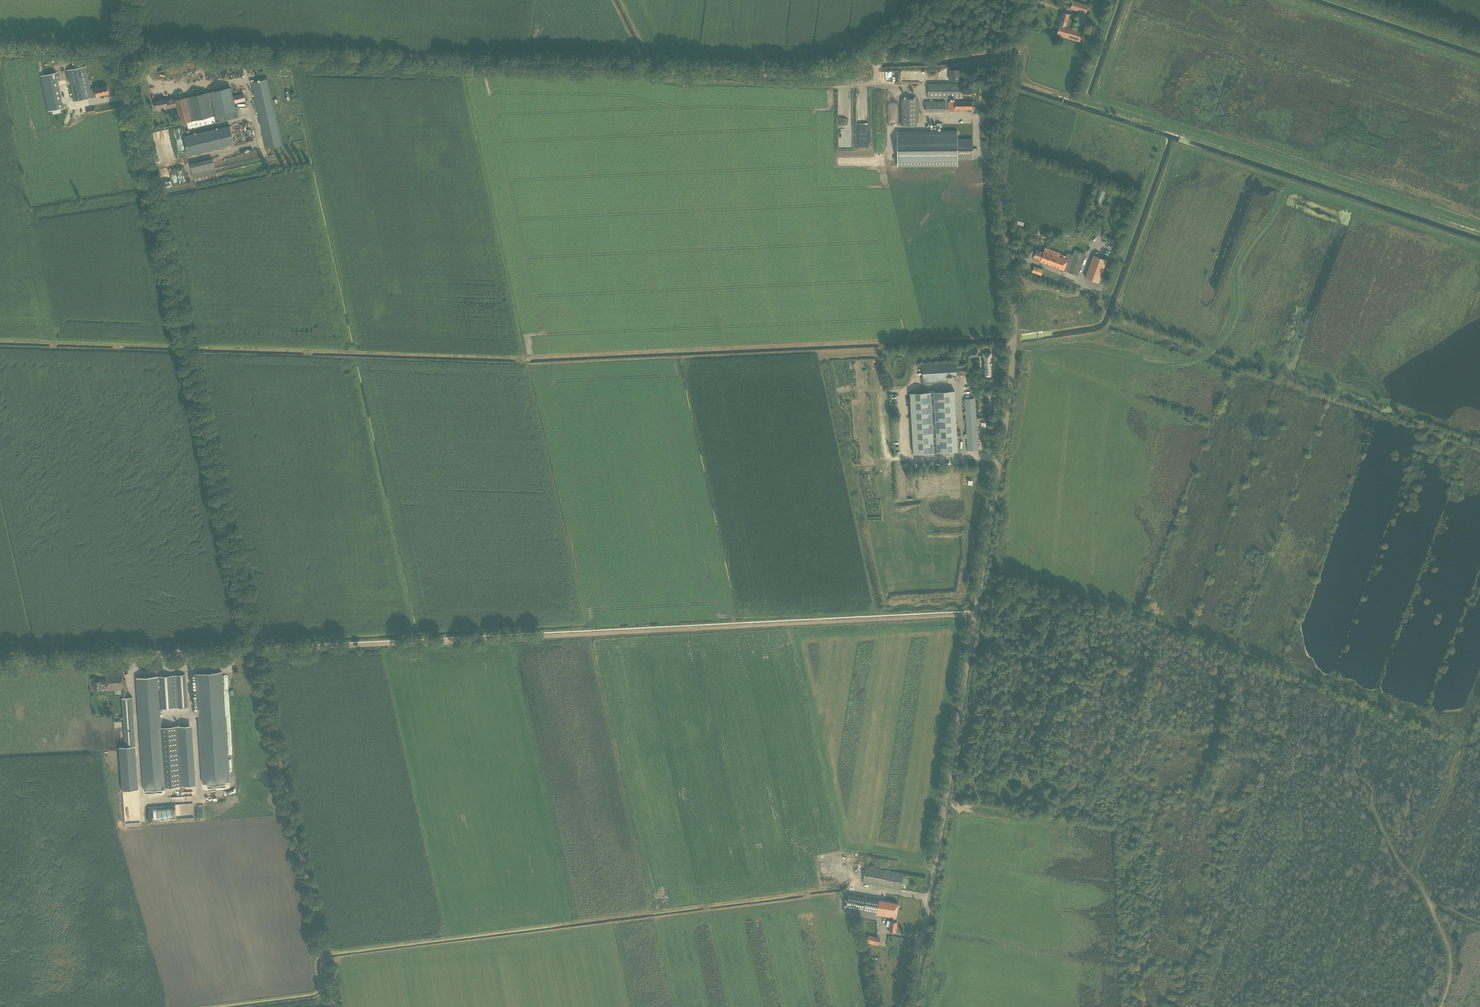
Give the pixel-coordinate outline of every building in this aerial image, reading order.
[(1070,9),(1086,13),(1088,5),(1073,1),(1070,9)] [(1060,25),(1057,35),(1080,42),(1083,31),(1069,27),(1066,26),(1068,19),(1069,14),(1063,12),(1061,21),(1060,25)] [(68,71),(74,102),(109,94),(107,85),(99,87),(98,86),(94,87),(94,88),(91,89),(86,67),(68,71)] [(41,76),(49,111),(63,108),(56,73),(41,76)] [(253,79),(251,80),(251,82),(255,97),(253,98),(254,102),(256,102),(266,148),(282,145),(273,103),(277,102),(277,99),(272,100),(267,78),(254,81),(253,79)] [(928,83),(928,98),(955,98),(955,99),(964,99),(964,83),(963,83),(928,83)] [(166,99),(155,102),(156,108),(161,107),(167,105),(168,109),(177,107),(181,123),(188,121),(237,110),(235,103),(245,101),(244,93),(233,95),(231,87),(190,97),(176,100),(175,98),(166,100),(166,99)] [(901,98),(901,126),(917,126),(917,98),(901,98)] [(945,101),(925,101),(925,112),(945,112),(945,101)] [(948,101),(948,111),(960,111),(965,111),(965,109),(972,109),(972,101),(964,101),(955,101),(948,101)] [(184,136),(188,156),(234,145),(230,125),(184,136)] [(247,138),(253,136),(250,128),(244,130),(247,138)] [(927,132),(897,132),(898,166),(928,165),(958,165),(958,159),(973,159),(973,140),(958,140),(957,132),(927,132)] [(264,166),(261,150),(219,159),(220,165),(225,164),(228,176),(235,175),(261,169),(261,166),(264,166)] [(190,164),(194,178),(215,173),(212,158),(190,164)] [(1096,201),(1101,203),(1105,191),(1100,189),(1096,201)] [(1041,236),(1053,240),(1054,235),(1043,231),(1041,236)] [(1036,249),(1033,257),(1038,259),(1040,260),(1040,261),(1064,270),(1067,271),(1070,262),(1067,261),(1067,259),(1059,256),(1060,253),(1050,249),(1045,248),(1043,252),(1041,251),(1036,249)] [(1070,262),(1067,271),(1077,275),(1085,254),(1075,250),(1070,262)] [(1094,255),(1086,278),(1099,283),(1107,260),(1094,255)] [(1034,266),(1032,272),(1041,275),(1043,270),(1034,266)] [(967,348),(967,357),(978,356),(977,348),(967,348)] [(983,353),(984,376),(992,375),(991,353),(983,353)] [(922,363),(923,384),(947,382),(947,376),(957,376),(968,375),(968,366),(956,367),(956,361),(922,363)] [(910,393),(913,454),(958,451),(955,390),(910,393)] [(975,398),(965,399),(965,402),(968,450),(978,449),(975,398)] [(101,681),(93,682),(93,687),(94,690),(102,690),(102,689),(107,689),(107,691),(118,690),(121,690),(121,694),(122,696),(127,696),(126,679),(123,679),(123,676),(123,671),(106,672),(106,681),(101,682),(101,681)] [(208,783),(209,790),(224,789),(224,782),(230,782),(222,672),(195,673),(202,784),(208,783)] [(147,789),(147,796),(163,795),(162,788),(166,787),(161,727),(158,686),(160,686),(162,709),(179,708),(188,708),(185,675),(159,676),(136,678),(144,789),(147,789)] [(122,698),(125,746),(135,746),(132,697),(122,698)] [(192,725),(176,726),(180,787),(196,785),(192,725)] [(176,726),(161,727),(166,787),(180,787),(176,726)] [(125,746),(119,747),(122,791),(138,789),(135,746),(125,746)] [(125,808),(126,814),(140,813),(141,820),(145,819),(144,809),(137,810),(137,807),(125,808)] [(863,883),(901,889),(904,873),(866,867),(863,883)] [(848,895),(846,909),(877,914),(879,900),(878,900),(848,895)] [(879,900),(877,914),(893,917),(892,921),(891,921),(889,930),(891,930),(896,931),(897,922),(895,921),(895,918),(896,918),(898,904),(887,902),(879,900)]
